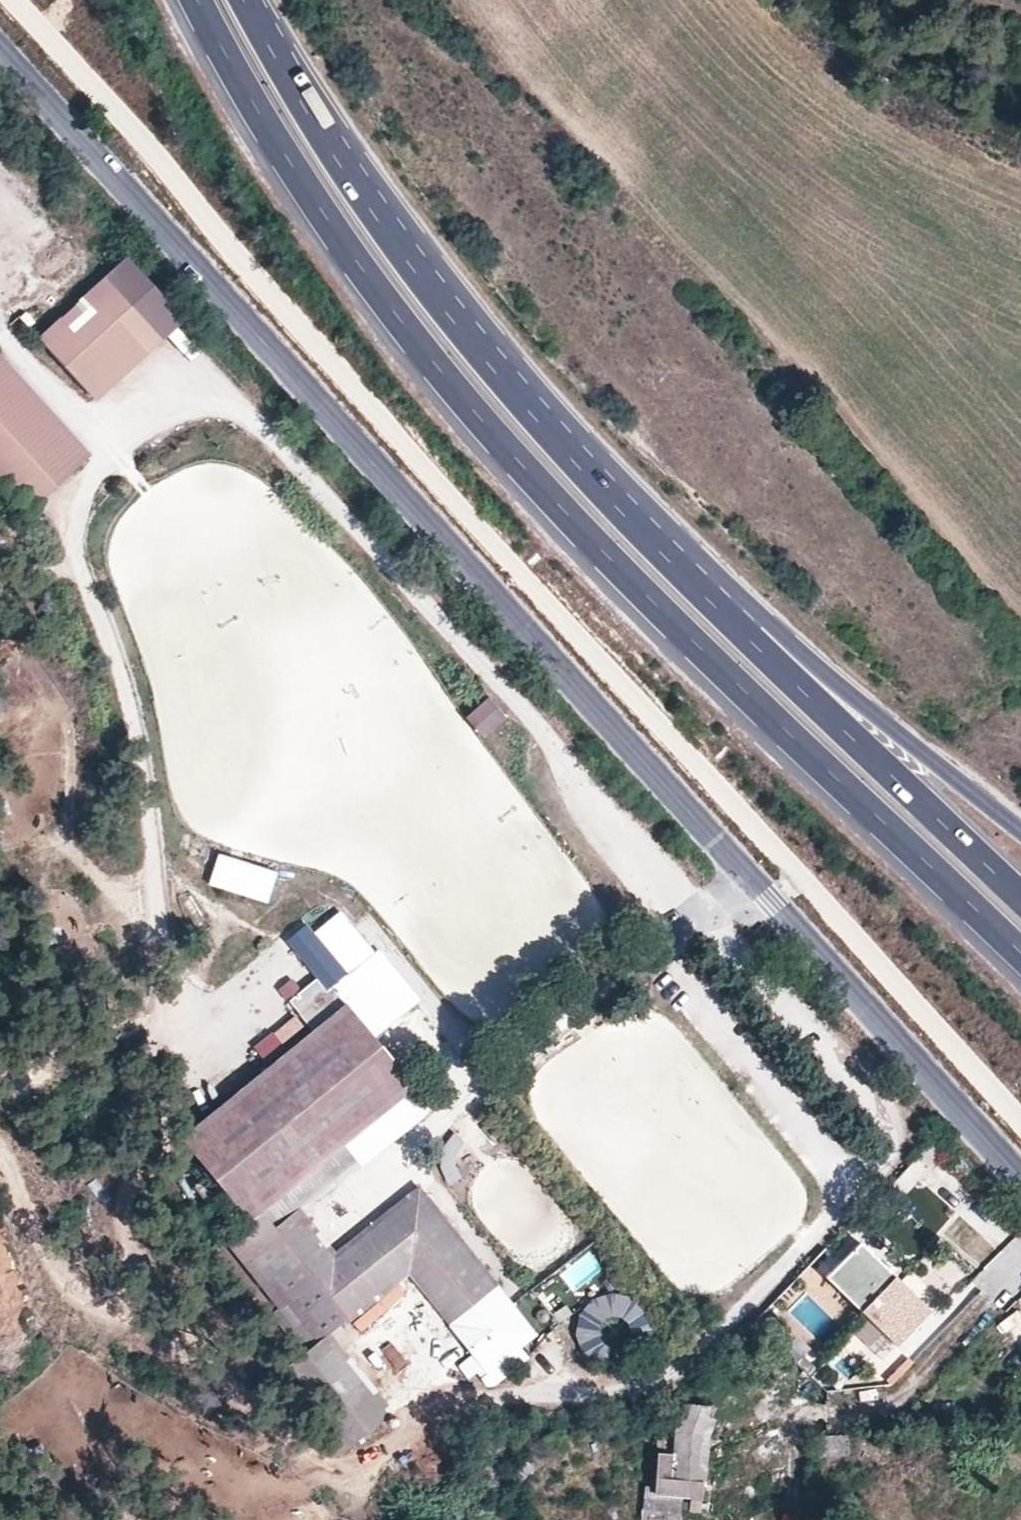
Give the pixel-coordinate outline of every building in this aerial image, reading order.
[(35,338),(95,401),(182,321),(124,258),(35,338)] [(23,514),(88,455),(0,356),(0,488),(23,514)] [(485,745),(509,725),(491,703),(466,724),(485,745)] [(269,908),(279,875),(218,857),(208,889),(269,908)] [(346,1004),(373,1038),(396,1019),(357,968),(302,1014),(314,1030),(346,1004)] [(346,1004),(314,1030),(180,1139),(246,1220),(249,1223),(413,1087),(373,1038),(346,1004)] [(282,1042),(301,1020),(289,1011),(271,1032),(282,1042)] [(303,1354),(330,1333),(410,1270),(475,1353),(466,1359),(482,1380),(490,1372),(498,1382),(526,1360),(519,1351),(513,1343),(525,1333),(417,1201),(343,1260),(317,1281),(271,1222),(296,1202),(386,1130),(394,1139),(431,1109),(413,1087),(249,1223),(246,1220),(224,1239),(279,1308),(271,1314),(303,1354)] [(296,1202),(300,1207),(358,1160),(362,1165),(394,1139),(386,1130),(296,1202)] [(513,1343),(519,1351),(539,1335),(418,1186),(336,1251),(343,1260),(417,1201),(525,1333),(513,1343)] [(300,1207),(296,1202),(271,1222),(317,1281),(343,1260),(336,1251),(300,1207)] [(930,1310),(860,1242),(826,1277),(895,1345),(930,1310)] [(573,1292),(603,1268),(589,1250),(559,1274),(573,1292)] [(586,1360),(649,1341),(632,1285),(569,1304),(586,1360)] [(302,1422),(332,1460),(394,1412),(330,1333),(303,1354),(288,1366),(286,1367),(318,1409),(302,1422)] [(490,1372),(482,1380),(485,1385),(492,1386),(498,1382),(490,1372)] [(702,1406),(686,1403),(675,1427),(675,1444),(659,1442),(656,1486),(654,1494),(700,1497),(702,1481),(694,1481),(697,1435),(707,1407),(702,1406)] [(714,1408),(707,1407),(697,1435),(694,1481),(702,1481),(703,1465),(705,1435),(714,1408)] [(819,1454),(845,1453),(844,1433),(818,1434),(819,1454)] [(527,1459),(520,1467),(527,1473),(535,1466),(527,1459)] [(517,1484),(527,1473),(520,1467),(509,1477),(517,1484)] [(700,1497),(654,1494),(656,1486),(646,1484),(640,1519),(699,1519),(700,1497)]
